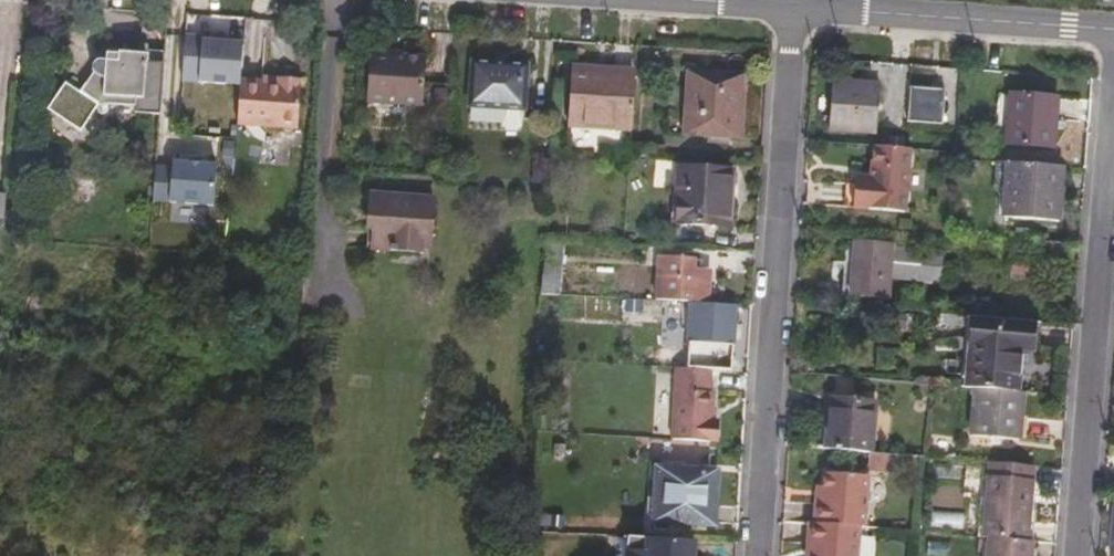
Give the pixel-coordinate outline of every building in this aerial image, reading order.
[(200,37),(181,36),(179,81),(237,85),(240,44),(207,41),(200,41),(200,37)] [(157,116),(160,64),(143,63),(143,57),(115,55),(115,63),(105,62),(94,62),(91,63),(90,65),(89,66),(89,70),(90,72),(97,76),(90,88),(86,85),(80,93),(68,84),(49,109),(81,133),(107,99),(129,101),(129,113),(157,116)] [(422,105),(426,59),(401,57),(370,55),(366,101),(422,105)] [(472,105),(502,108),(521,110),(527,110),(531,66),(508,64),(476,62),(472,105)] [(570,123),(634,128),(638,81),(614,79),(597,78),(598,72),(574,70),(570,123)] [(741,138),(746,78),(691,74),(687,134),(741,138)] [(237,85),(234,127),(295,131),(300,81),(285,80),(275,79),(274,84),(259,82),(238,80),(237,85)] [(835,115),(883,118),(885,87),(861,86),(837,85),(835,115)] [(944,120),(947,88),(913,85),(910,118),(944,120)] [(1054,124),(1056,94),(1017,91),(1013,142),(1059,145),(1060,125),(1054,124)] [(1062,94),(1056,94),(1054,124),(1060,125),(1062,94)] [(521,110),(502,108),(501,124),(505,131),(515,131),(519,125),(521,110)] [(882,134),(883,118),(835,115),(834,131),(882,134)] [(906,211),(910,149),(873,146),(871,179),(856,178),(855,185),(854,208),(906,211)] [(1067,193),(1069,165),(1019,161),(1015,216),(1070,220),(1072,194),(1067,193)] [(170,169),(153,168),(151,201),(212,205),(215,165),(186,163),(170,162),(170,169)] [(733,193),(735,171),(682,167),(678,223),(725,227),(728,193),(733,193)] [(846,207),(854,208),(855,185),(847,184),(846,207)] [(391,251),(400,251),(401,244),(427,246),(427,247),(429,246),(434,200),(391,196),(371,195),(368,227),(373,228),(372,247),(391,249),(391,251)] [(548,236),(544,289),(556,290),(561,237),(548,236)] [(891,277),(939,281),(942,248),(894,244),(894,240),(851,238),(847,294),(889,297),(891,277)] [(401,244),(400,251),(426,253),(427,247),(427,246),(401,244)] [(691,301),(707,303),(709,270),(684,268),(685,257),(657,254),(653,298),(671,300),(691,301)] [(1027,283),(1029,267),(994,264),(992,280),(1027,283)] [(669,318),(689,320),(691,301),(671,300),(669,318)] [(732,345),(735,305),(707,303),(691,301),(689,320),(687,341),(732,345)] [(974,316),(951,314),(950,325),(973,327),(974,316)] [(1043,350),(1045,321),(983,316),(977,390),(984,390),(1026,393),(1031,349),(1043,350)] [(670,439),(717,442),(719,419),(716,419),(717,409),(714,409),(715,392),(710,392),(712,372),(673,369),(670,439)] [(1030,440),(1034,394),(1026,393),(984,390),(980,436),(1030,440)] [(835,449),(880,453),(885,405),(838,402),(835,449)] [(1036,465),(988,461),(982,537),(987,537),(985,555),(1034,555),(1036,541),(1029,541),(1031,523),(1036,465)] [(706,498),(708,469),(657,466),(651,521),(712,527),(714,498),(706,498)] [(810,555),(855,555),(859,527),(861,527),(866,476),(820,471),(818,489),(817,503),(810,502),(808,524),(804,523),(803,545),(811,546),(810,555)] [(817,503),(818,489),(812,488),(810,502),(817,503)] [(1037,524),(1031,523),(1029,541),(1036,541),(1037,524)] [(703,542),(637,537),(636,555),(702,555),(703,542)] [(1036,541),(1034,555),(1043,555),(1044,541),(1036,541)] [(811,546),(803,545),(802,555),(810,555),(811,546)]
